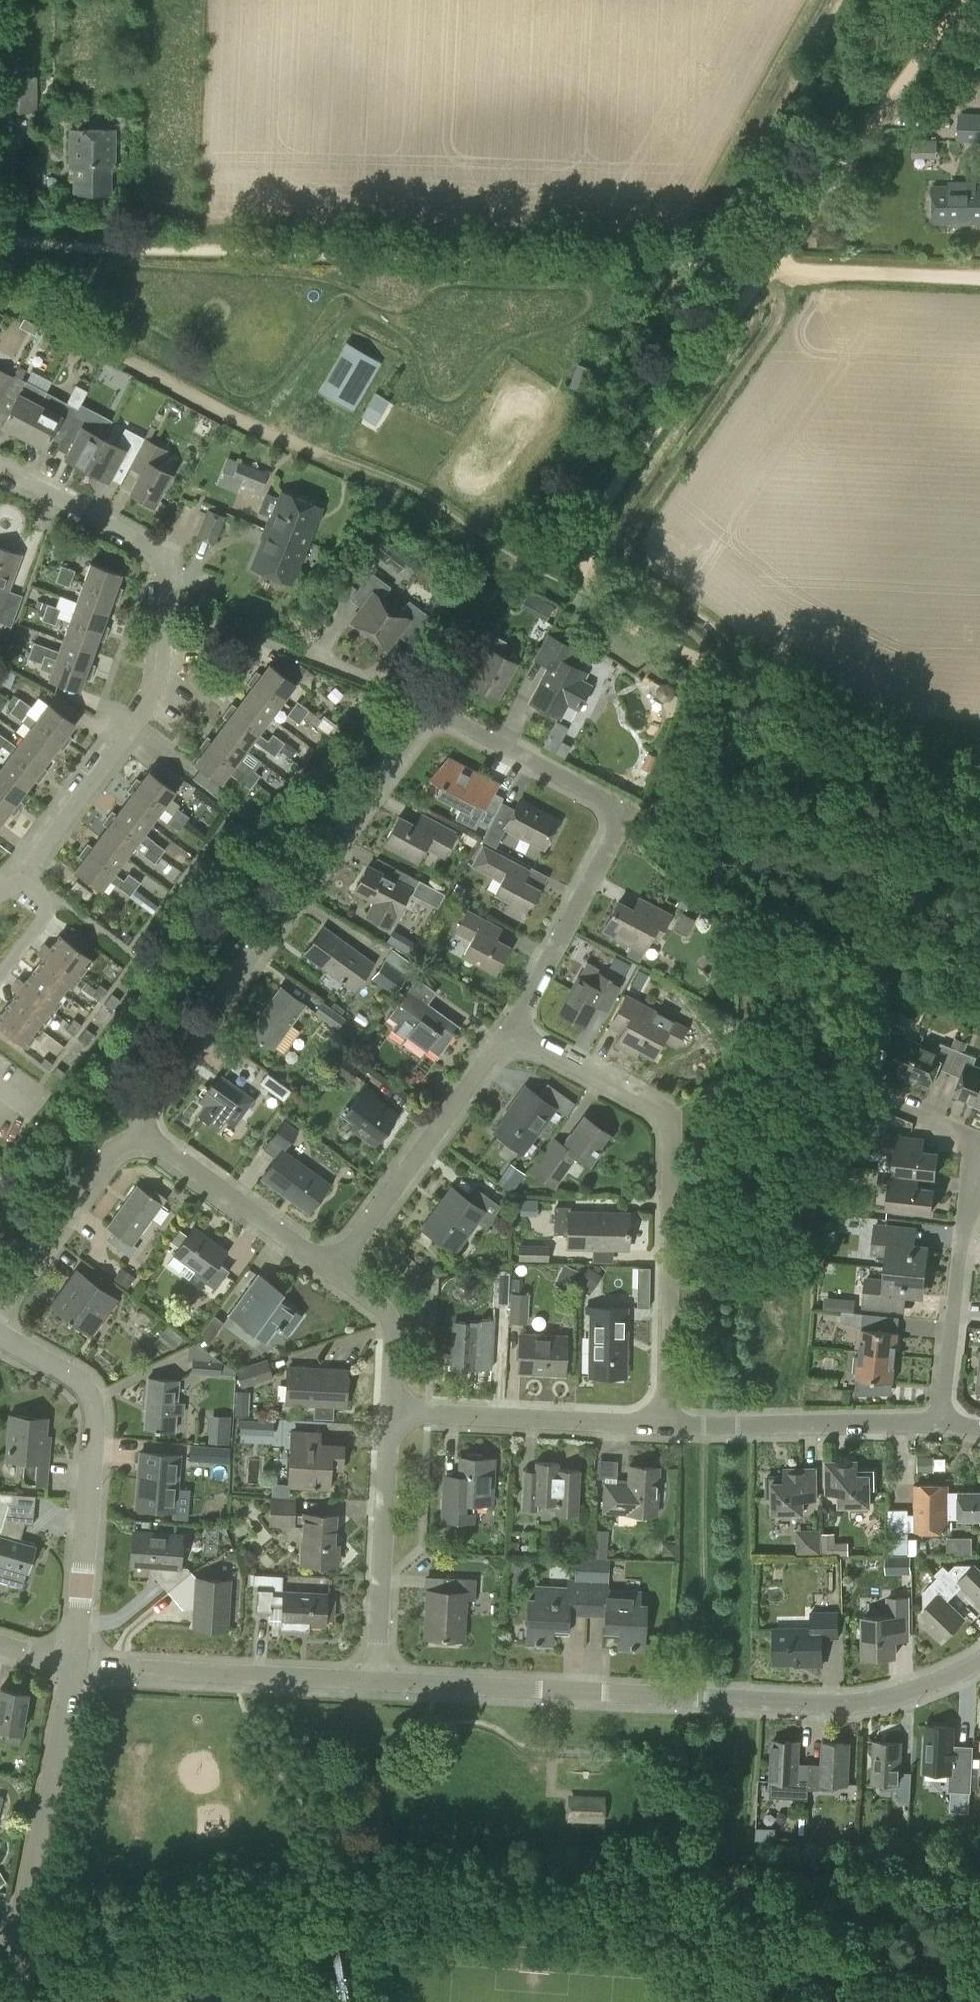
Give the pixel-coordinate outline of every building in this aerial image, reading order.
[(2,112),(36,112),(36,75),(1,76),(2,112)] [(960,114),(959,141),(979,142),(979,114),(960,114)] [(114,163),(114,128),(71,128),(70,163),(75,163),(75,192),(110,192),(110,163),(114,163)] [(934,221),(978,221),(978,226),(979,226),(979,186),(934,187),(934,221)] [(353,409),(380,364),(379,364),(352,348),(325,393),(353,409)] [(5,394),(14,376),(0,369),(0,391),(5,394)] [(28,380),(47,388),(51,379),(32,371),(28,380)] [(23,436),(47,391),(26,380),(14,375),(14,376),(5,394),(16,399),(2,425),(23,436)] [(74,415),(75,415),(87,390),(77,385),(68,402),(47,391),(23,436),(44,447),(57,423),(67,428),(74,415)] [(375,392),(361,416),(375,425),(389,401),(375,392)] [(94,424),(75,415),(74,415),(67,428),(68,428),(64,436),(74,441),(65,457),(87,469),(102,441),(89,434),(94,424)] [(129,466),(144,438),(138,434),(134,441),(121,435),(116,444),(104,438),(103,441),(102,441),(87,469),(88,470),(89,466),(111,477),(119,461),(129,466)] [(144,438),(129,466),(130,467),(131,466),(141,472),(130,492),(155,505),(171,474),(156,466),(165,449),(144,438)] [(262,490),(268,471),(238,461),(232,480),(262,490)] [(267,529),(306,545),(321,507),(282,491),(267,529)] [(213,542),(223,515),(208,509),(198,535),(213,542)] [(291,582),(306,545),(267,529),(252,566),(291,582)] [(21,555),(0,547),(0,622),(12,626),(23,595),(5,588),(8,578),(12,580),(21,555)] [(84,582),(120,595),(123,587),(117,585),(121,573),(91,562),(84,582)] [(58,573),(72,577),(74,570),(61,565),(58,573)] [(369,633),(391,605),(382,598),(391,586),(371,571),(354,592),(366,601),(351,620),(369,633)] [(69,585),(72,577),(58,573),(56,580),(69,585)] [(117,602),(120,595),(84,582),(77,601),(107,612),(112,600),(117,602)] [(391,605),(369,633),(387,647),(401,628),(413,636),(429,615),(409,600),(400,612),(391,605)] [(554,605),(544,600),(536,615),(546,620),(554,605)] [(45,611),(58,616),(61,607),(42,601),(40,609),(45,611)] [(103,624),(107,612),(77,601),(70,620),(106,634),(109,626),(103,624)] [(55,624),(58,616),(45,611),(42,619),(55,624)] [(103,641),(106,634),(70,620),(63,639),(94,650),(98,639),(103,641)] [(497,697),(516,662),(500,653),(506,641),(485,630),(471,655),(483,661),(471,683),(497,697)] [(578,709),(587,691),(580,688),(587,674),(567,664),(575,649),(548,635),(536,659),(550,666),(531,702),(560,717),(567,703),(578,709)] [(31,649),(44,654),(56,658),(93,672),(95,664),(89,662),(94,650),(63,639),(59,651),(34,642),(31,649)] [(41,662),(44,654),(31,649),(28,657),(41,662)] [(90,679),(93,672),(56,658),(49,678),(80,690),(84,677),(90,679)] [(256,670),(252,677),(283,700),(296,683),(269,663),(261,674),(256,670)] [(252,687),(244,697),(271,716),(283,700),(252,677),(247,683),(252,687)] [(673,687),(668,683),(660,684),(656,689),(656,697),(662,702),(670,701),(674,695),(673,687)] [(15,704),(26,713),(31,706),(20,697),(15,704)] [(232,703),(227,709),(258,732),(271,716),(244,697),(237,706),(232,703)] [(297,700),(292,707),(304,716),(304,715),(313,721),(317,715),(309,709),(297,700)] [(36,720),(68,743),(73,737),(67,733),(75,723),(49,703),(36,720)] [(21,719),(26,713),(15,704),(10,711),(21,719)] [(299,723),(304,716),(292,707),(287,714),(299,723)] [(227,719),(220,729),(246,749),(253,740),(275,756),(280,748),(268,740),(258,732),(227,709),(222,715),(227,719)] [(63,750),(68,743),(36,720),(24,736),(50,756),(58,746),(63,750)] [(207,735),(203,742),(255,781),(260,775),(239,759),(246,749),(220,729),(212,739),(207,735)] [(273,733),(268,740),(280,748),(285,742),(273,733)] [(24,736),(17,746),(0,734),(0,743),(2,745),(12,753),(12,752),(43,776),(48,769),(43,766),(50,756),(24,736)] [(561,740),(554,752),(564,757),(570,745),(561,740)] [(285,742),(280,748),(291,757),(297,749),(286,741),(285,742)] [(203,752),(195,763),(221,782),(229,772),(250,788),(255,781),(203,742),(198,748),(203,752)] [(43,776),(12,752),(12,753),(0,768),(0,769),(26,788),(33,779),(39,782),(43,776)] [(487,803),(477,797),(484,782),(446,762),(429,780),(465,799),(455,818),(474,828),(478,821),(488,826),(501,802),(491,796),(487,803)] [(26,788),(0,769),(0,794),(19,809),(24,802),(19,798),(26,788)] [(132,783),(163,806),(175,790),(149,770),(141,781),(136,777),(132,783)] [(151,823),(163,806),(132,783),(127,790),(132,794),(124,804),(151,823)] [(1,822),(9,811),(14,815),(19,809),(0,794),(0,821),(1,822)] [(558,819),(520,800),(515,809),(502,802),(482,840),(495,847),(505,828),(544,847),(558,819)] [(139,839),(151,823),(124,804),(117,814),(112,810),(107,816),(139,839)] [(172,814),(184,823),(189,817),(177,808),(172,814)] [(172,814),(168,821),(179,830),(184,823),(172,814)] [(445,856),(457,833),(421,814),(415,825),(398,816),(384,842),(418,860),(425,846),(445,856)] [(126,856),(139,839),(107,816),(102,823),(107,826),(100,837),(126,856)] [(114,872),(126,856),(100,837),(93,846),(87,842),(83,849),(114,872)] [(154,862),(164,849),(153,841),(143,854),(154,862)] [(523,920),(539,889),(523,881),(530,869),(483,844),(471,865),(501,881),(495,893),(510,901),(505,910),(523,920)] [(123,879),(114,872),(83,849),(78,855),(83,859),(75,870),(101,889),(109,879),(130,896),(136,888),(123,879)] [(397,912),(410,888),(367,866),(355,890),(375,901),(367,915),(389,926),(396,912),(397,912)] [(123,879),(136,888),(141,881),(129,872),(123,879)] [(437,907),(444,893),(427,884),(419,880),(412,894),(437,907)] [(465,888),(457,883),(451,895),(459,899),(465,888)] [(141,905),(147,897),(136,888),(130,896),(141,905)] [(640,913),(618,902),(603,930),(631,945),(626,954),(639,961),(644,952),(643,951),(650,937),(657,941),(671,915),(646,902),(640,913)] [(496,971),(509,947),(486,935),(492,924),(467,911),(457,931),(472,939),(464,955),(496,971)] [(684,914),(679,928),(691,932),(695,917),(684,914)] [(355,988),(373,963),(323,927),(305,952),(327,968),(328,967),(334,971),(333,972),(355,988)] [(133,938),(127,933),(123,939),(128,944),(133,938)] [(47,952),(79,975),(91,958),(60,934),(47,952)] [(407,937),(400,949),(408,954),(415,942),(407,937)] [(65,994),(79,975),(47,952),(33,970),(65,994)] [(625,959),(619,974),(630,978),(636,963),(625,959)] [(406,978),(388,965),(377,979),(395,992),(406,978)] [(876,965),(875,977),(893,978),(894,966),(876,965)] [(53,1010),(65,994),(33,970),(21,986),(53,1010)] [(620,985),(597,972),(591,984),(578,977),(559,1013),(584,1026),(596,1004),(607,1009),(620,985)] [(446,1021),(440,1016),(443,1013),(428,1002),(437,991),(417,977),(388,1016),(397,1022),(391,1030),(403,1039),(406,1035),(426,1050),(428,1047),(439,1055),(460,1026),(449,1017),(446,1021)] [(99,983),(95,989),(103,994),(107,989),(99,983)] [(37,1031),(53,1010),(21,986),(5,1007),(37,1031)] [(273,1048),(305,1004),(281,986),(263,1010),(266,1012),(261,1019),(258,1017),(249,1030),(273,1048)] [(99,1000),(103,994),(95,989),(91,994),(99,1000)] [(112,993),(108,998),(116,1004),(120,999),(112,993)] [(667,1028),(653,1021),(658,1013),(626,996),(611,1023),(623,1030),(616,1044),(628,1050),(631,1045),(653,1057),(663,1039),(676,1046),(686,1028),(675,1022),(669,1024),(667,1028)] [(113,1010),(116,1004),(108,998),(104,1004),(113,1010)] [(337,1028),(345,1017),(322,1001),(314,1012),(337,1028)] [(37,1031),(5,1007),(0,1014),(0,1032),(9,1039),(12,1035),(26,1045),(37,1031)] [(907,1029),(873,1015),(871,1040),(891,1048),(884,1067),(903,1075),(902,1077),(907,1079),(921,1043),(904,1036),(907,1029)] [(78,1030),(82,1024),(74,1018),(70,1024),(78,1030)] [(74,1035),(78,1030),(70,1024),(66,1029),(74,1035)] [(90,1039),(94,1034),(86,1028),(83,1033),(90,1039)] [(87,1044),(90,1039),(83,1033),(79,1038),(87,1044)] [(950,1072),(959,1049),(941,1042),(938,1050),(921,1043),(907,1079),(911,1080),(912,1078),(931,1086),(939,1067),(950,1072)] [(979,1099),(979,1067),(974,1065),(977,1057),(959,1049),(950,1072),(961,1077),(954,1095),(973,1103),(972,1105),(977,1107),(979,1099)] [(349,1082),(362,1065),(346,1053),(333,1069),(349,1082)] [(49,1068),(53,1063),(45,1057),(41,1062),(49,1068)] [(61,1077),(65,1072),(57,1066),(53,1071),(61,1077)] [(268,1071),(260,1083),(283,1101),(292,1089),(268,1071)] [(253,1098),(223,1076),(215,1085),(211,1082),(198,1099),(205,1104),(198,1115),(217,1129),(224,1119),(234,1125),(253,1098)] [(522,1152),(555,1107),(526,1085),(503,1116),(505,1118),(494,1132),(522,1152)] [(375,1144),(397,1114),(374,1096),(375,1094),(365,1087),(346,1112),(357,1121),(352,1127),(375,1144)] [(588,1164),(610,1134),(585,1116),(557,1155),(547,1148),(531,1170),(553,1186),(575,1154),(588,1164)] [(309,1211),(329,1184),(283,1150),(298,1130),(285,1121),(265,1148),(277,1157),(262,1177),(283,1193),(285,1191),(294,1197),(293,1200),(309,1211)] [(938,1152),(911,1149),(912,1137),(886,1134),(885,1152),(880,1151),(878,1170),(881,1170),(894,1172),(905,1173),(935,1176),(938,1152)] [(525,1174),(510,1163),(501,1175),(497,1181),(512,1192),(525,1174)] [(858,1183),(860,1171),(847,1169),(846,1180),(858,1183)] [(881,1170),(877,1206),(932,1212),(934,1188),(903,1185),(905,1173),(894,1172),(881,1170)] [(151,1195),(137,1185),(128,1198),(130,1199),(126,1205),(124,1203),(107,1226),(115,1231),(108,1240),(131,1257),(138,1247),(133,1243),(162,1203),(166,1197),(155,1189),(151,1195)] [(469,1199),(452,1186),(422,1227),(455,1251),(477,1221),(486,1228),(502,1206),(477,1188),(469,1199)] [(521,1197),(521,1212),(537,1213),(538,1198),(521,1197)] [(628,1248),(628,1243),(628,1213),(569,1211),(569,1206),(554,1205),(553,1233),(562,1233),(562,1235),(568,1235),(568,1247),(628,1248)] [(886,1267),(926,1271),(928,1246),(904,1244),(905,1228),(876,1225),(873,1252),(891,1254),(889,1267),(886,1267)] [(198,1267),(193,1273),(215,1289),(229,1270),(219,1263),(218,1264),(216,1263),(223,1253),(223,1249),(213,1242),(214,1241),(194,1226),(176,1250),(167,1263),(179,1271),(187,1259),(198,1267)] [(548,1261),(549,1245),(519,1245),(518,1260),(548,1261)] [(579,1271),(564,1264),(559,1275),(574,1281),(579,1271)] [(588,1286),(598,1272),(588,1266),(579,1280),(588,1286)] [(926,1272),(926,1271),(886,1267),(884,1281),(866,1278),(863,1306),(893,1309),(895,1293),(919,1296),(922,1272),(926,1272)] [(508,1304),(509,1270),(497,1269),(497,1271),(494,1271),(493,1305),(505,1305),(505,1304),(508,1304)] [(117,1299),(76,1270),(51,1305),(85,1329),(94,1316),(101,1321),(117,1299)] [(289,1333),(302,1315),(272,1293),(277,1287),(258,1273),(229,1313),(266,1340),(277,1324),(289,1333)] [(510,1292),(522,1292),(522,1278),(510,1278),(510,1292)] [(650,1287),(637,1287),(637,1307),(649,1307),(650,1287)] [(527,1322),(529,1293),(510,1292),(509,1321),(527,1322)] [(854,1312),(855,1299),(841,1298),(840,1310),(840,1311),(854,1312)] [(626,1334),(626,1319),(621,1319),(622,1307),(586,1307),(586,1310),(591,1310),(590,1375),(625,1376),(626,1343),(624,1342),(624,1334),(626,1334)] [(860,1350),(896,1354),(898,1332),(878,1330),(880,1315),(864,1313),(862,1332),(858,1331),(856,1347),(860,1347),(860,1350)] [(491,1368),(494,1319),(481,1319),(477,1322),(453,1321),(450,1368),(459,1368),(464,1365),(474,1365),(474,1367),(491,1368)] [(173,1348),(183,1338),(168,1325),(163,1330),(161,1328),(157,1332),(160,1334),(158,1336),(171,1348),(173,1348)] [(563,1373),(565,1336),(520,1334),(518,1372),(563,1373)] [(893,1382),(896,1354),(860,1350),(859,1356),(855,1356),(853,1372),(858,1372),(856,1391),(872,1392),(876,1380),(893,1382)] [(220,1375),(221,1361),(192,1359),(191,1373),(220,1375)] [(241,1386),(272,1376),(267,1359),(236,1369),(241,1386)] [(317,1369),(308,1369),(308,1367),(288,1366),(286,1402),(345,1405),(347,1369),(317,1368),(317,1369)] [(183,1413),(184,1403),(177,1402),(178,1380),(148,1378),(144,1427),(175,1429),(176,1413),(183,1413)] [(249,1415),(249,1403),(235,1402),(235,1414),(249,1415)] [(48,1484),(49,1464),(47,1464),(48,1456),(42,1455),(45,1416),(8,1413),(4,1460),(24,1461),(22,1482),(48,1484)] [(209,1442),(227,1442),(227,1413),(210,1413),(209,1442)] [(260,1434),(273,1435),(274,1421),(260,1420),(260,1434)] [(342,1469),(343,1448),(320,1446),(321,1432),(293,1431),(290,1485),(328,1487),(329,1469),(342,1469)] [(214,1462),(215,1446),(190,1444),(189,1460),(214,1462)] [(187,1519),(189,1490),(176,1488),(179,1455),(140,1451),(136,1507),(174,1511),(173,1518),(187,1519)] [(460,1473),(445,1473),(443,1519),(472,1520),(473,1506),(486,1507),(486,1503),(491,1503),(493,1459),(482,1458),(482,1454),(467,1453),(467,1457),(461,1457),(460,1473)] [(918,1458),(918,1474),(934,1474),(934,1458),(918,1458)] [(601,1474),(618,1473),(617,1460),(600,1460),(601,1474)] [(535,1470),(523,1469),(521,1509),(537,1509),(538,1503),(555,1504),(555,1513),(577,1514),(579,1469),(558,1468),(558,1462),(536,1461),(535,1470)] [(853,1469),(853,1462),(826,1462),(827,1493),(840,1493),(840,1505),(852,1505),(852,1510),(868,1510),(868,1505),(871,1505),(870,1489),(876,1489),(876,1468),(853,1469)] [(656,1514),(659,1467),(629,1465),(628,1484),(605,1483),(603,1511),(656,1514)] [(817,1500),(816,1468),(790,1469),(790,1476),(767,1476),(767,1497),(773,1497),(773,1512),(804,1512),(804,1500),(817,1500)] [(960,1491),(960,1492),(948,1492),(948,1485),(916,1485),(916,1531),(948,1531),(948,1519),(979,1519),(979,1491),(960,1491)] [(304,1515),(296,1514),(296,1502),(270,1500),(269,1525),(294,1526),(294,1525),(304,1525),(302,1561),(336,1563),(337,1545),(333,1545),(334,1515),(304,1514),(304,1515)] [(33,1524),(34,1506),(8,1504),(3,1521),(33,1524)] [(606,1557),(608,1529),(593,1529),(592,1556),(606,1557)] [(820,1529),(796,1529),(797,1554),(821,1553),(820,1529)] [(908,1530),(888,1530),(888,1553),(908,1553),(908,1530)] [(167,1591),(191,1571),(188,1567),(178,1566),(181,1535),(134,1531),(131,1563),(161,1566),(160,1574),(156,1578),(167,1591)] [(973,1550),(973,1535),(949,1535),(949,1550),(973,1550)] [(0,1536),(0,1580),(23,1587),(35,1543),(17,1537),(16,1540),(0,1536)] [(434,1538),(429,1540),(428,1546),(433,1549),(438,1547),(438,1541),(434,1538)] [(518,1553),(518,1541),(510,1541),(509,1552),(518,1553)] [(849,1542),(838,1542),(838,1555),(849,1555),(849,1542)] [(511,1558),(510,1571),(518,1571),(523,1566),(524,1559),(511,1558)] [(608,1582),(608,1559),(589,1558),(588,1581),(587,1607),(609,1608),(608,1617),(605,1617),(604,1630),(619,1631),(618,1647),(643,1648),(645,1605),(639,1605),(640,1592),(607,1590),(608,1582)] [(956,1593),(963,1585),(979,1601),(979,1568),(976,1564),(955,1564),(949,1570),(944,1565),(935,1574),(938,1576),(956,1593)] [(191,1571),(167,1591),(178,1603),(187,1595),(196,1596),(194,1625),(226,1628),(230,1581),(197,1578),(191,1571)] [(254,1574),(253,1584),(258,1584),(273,1585),(272,1590),(282,1591),(283,1575),(254,1574)] [(948,1601),(956,1593),(938,1576),(923,1591),(924,1611),(930,1617),(924,1624),(939,1639),(946,1632),(948,1635),(965,1618),(948,1601)] [(475,1599),(476,1578),(443,1577),(442,1590),(427,1590),(426,1609),(428,1609),(428,1619),(426,1618),(425,1636),(463,1638),(465,1599),(475,1599)] [(587,1607),(588,1581),(568,1580),(568,1588),(536,1587),(535,1600),(529,1600),(526,1642),(551,1643),(552,1628),(567,1628),(568,1615),(564,1615),(565,1606),(587,1607)] [(333,1619),(334,1599),(326,1599),(326,1593),(282,1591),(272,1590),(273,1585),(258,1584),(256,1613),(270,1614),(269,1622),(281,1623),(281,1630),(300,1631),(300,1624),(324,1625),(325,1618),(333,1619)] [(895,1640),(909,1640),(908,1597),(888,1597),(889,1616),(865,1616),(865,1656),(895,1656),(895,1640)] [(823,1665),(822,1638),(839,1637),(838,1611),(811,1612),(812,1628),(774,1629),(775,1663),(803,1663),(803,1665),(823,1665)] [(6,1729),(4,1741),(19,1744),(28,1692),(0,1688),(0,1728),(6,1729)] [(971,1791),(973,1749),(953,1748),(955,1726),(926,1724),(924,1771),(926,1771),(926,1780),(939,1780),(940,1772),(950,1773),(949,1790),(971,1791)] [(809,1788),(810,1763),(798,1763),(799,1741),(773,1740),(771,1780),(783,1781),(783,1787),(809,1788)] [(911,1800),(912,1772),(900,1771),(901,1742),(875,1741),(873,1781),(884,1782),(884,1788),(898,1789),(898,1799),(911,1800)] [(810,1763),(809,1788),(836,1790),(836,1783),(848,1784),(850,1743),(823,1742),(822,1764),(810,1763)] [(604,1823),(605,1795),(568,1794),(567,1821),(604,1823)] [(822,1837),(822,1823),(809,1823),(808,1836),(822,1837)]
